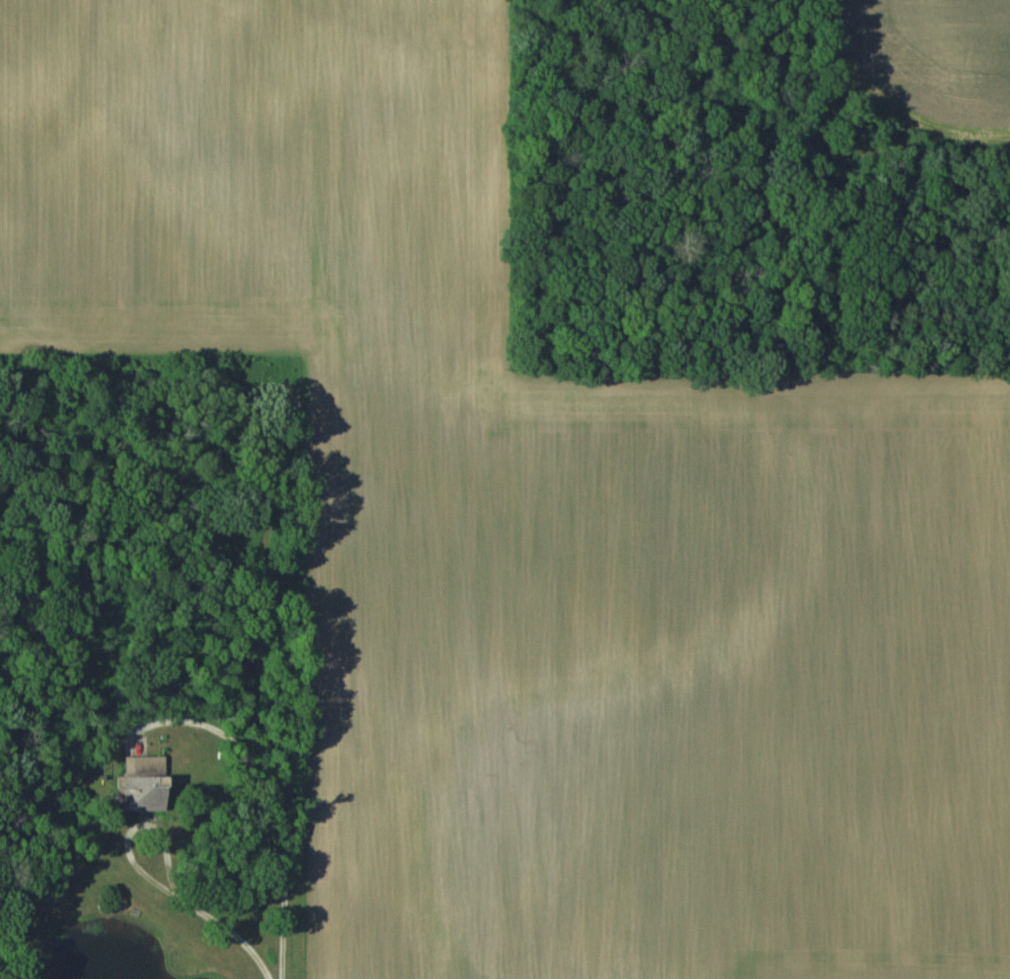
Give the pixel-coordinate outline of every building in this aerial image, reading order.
[(123,756),(124,810),(163,810),(163,756),(123,756)]
